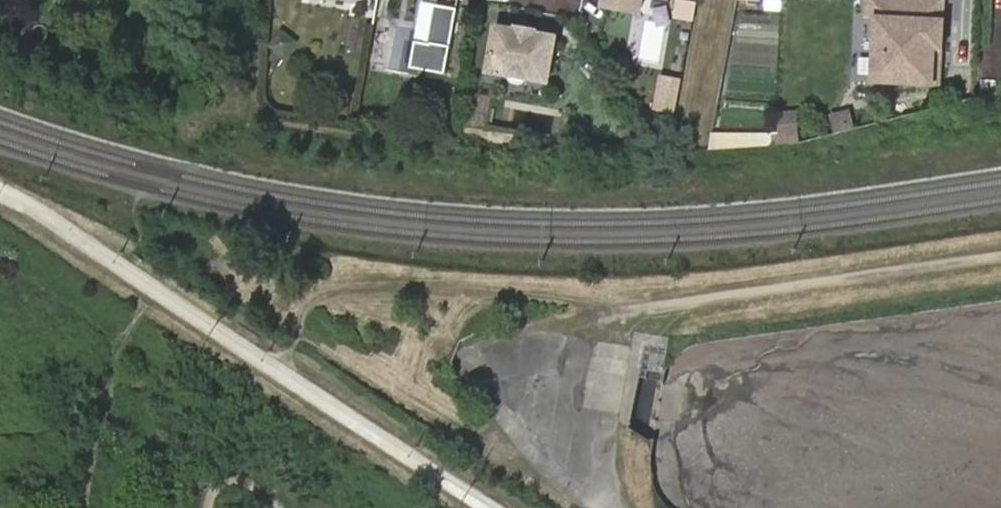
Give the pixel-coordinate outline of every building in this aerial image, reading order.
[(604,8),(641,14),(643,0),(606,0),(604,8)] [(779,0),(762,0),(761,11),(778,12),(779,0)] [(933,90),(936,53),(943,54),(945,20),(910,18),(911,0),(869,0),(868,20),(877,21),(873,87),(933,90)] [(910,18),(945,20),(947,0),(911,0),(910,18)] [(445,79),(457,13),(433,9),(426,48),(414,46),(409,72),(445,79)] [(395,20),(391,68),(406,69),(409,21),(395,20)] [(556,39),(498,28),(490,73),(549,83),(556,39)] [(936,53),(933,90),(940,90),(943,54),(936,53)] [(474,95),(471,114),(486,115),(488,97),(474,95)] [(830,134),(850,131),(847,110),(827,113),(830,134)] [(779,115),(781,142),(796,141),(794,114),(779,115)]
